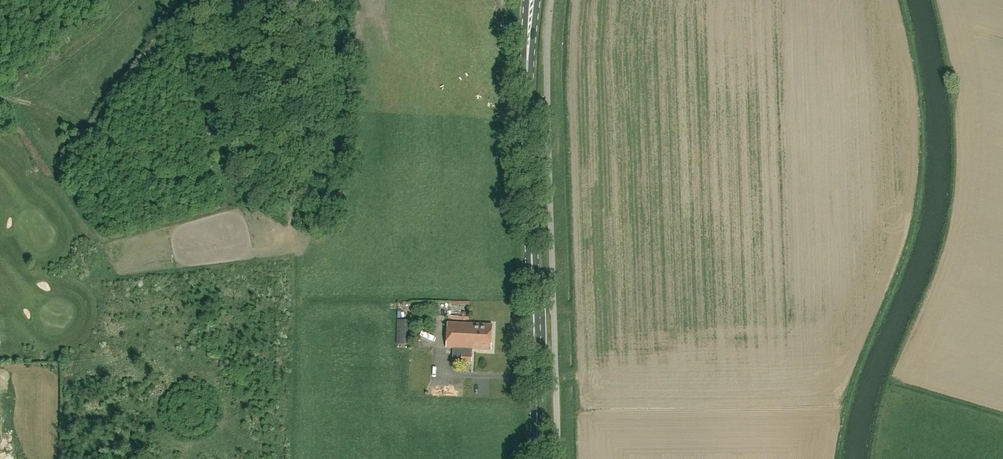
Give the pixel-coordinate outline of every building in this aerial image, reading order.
[(414,322),(434,322),(434,313),(414,313),(414,322)] [(409,345),(410,321),(401,320),(400,344),(409,345)] [(491,350),(492,325),(447,322),(446,348),(462,349),(462,361),(472,362),(472,349),(491,350)]
